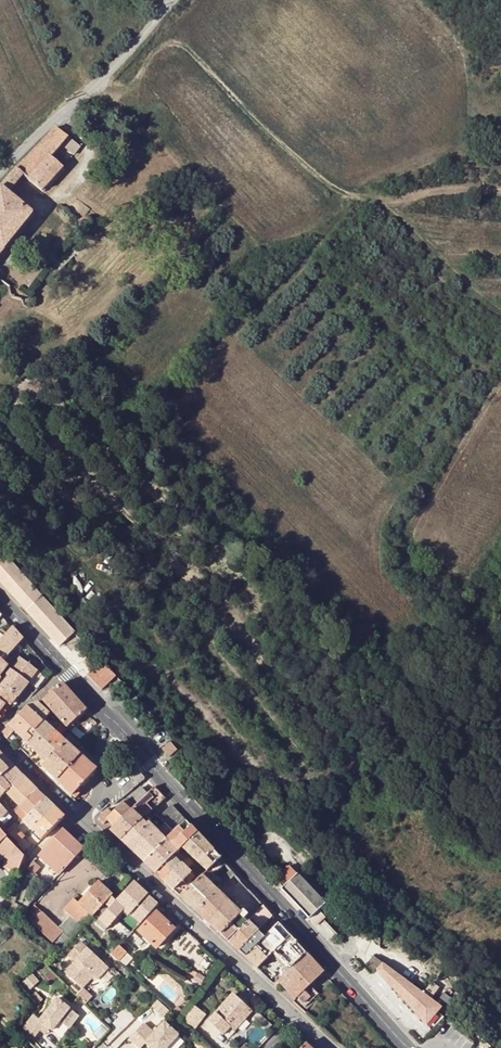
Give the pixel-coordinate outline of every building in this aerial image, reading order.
[(32,213),(8,192),(23,174),(42,190),(64,167),(51,156),(61,145),(69,136),(57,127),(19,166),(0,188),(0,252),(32,213)] [(81,147),(69,136),(61,145),(73,156),(81,147)] [(170,195),(160,204),(168,213),(178,204),(170,195)] [(141,223),(145,227),(154,219),(150,214),(141,223)] [(91,222),(91,219),(89,218),(86,216),(84,216),(81,217),(79,221),(79,224),(80,226),(82,227),(85,229),(89,228),(91,225),(91,222)] [(83,640),(6,555),(0,560),(0,580),(60,646),(69,637),(76,645),(83,640)] [(8,656),(22,639),(12,627),(6,633),(3,637),(0,640),(0,660),(2,662),(8,656)] [(8,656),(2,662),(5,664),(7,666),(12,659),(8,656)] [(20,658),(11,669),(14,672),(28,683),(37,671),(20,658)] [(86,658),(83,662),(90,669),(93,666),(86,658)] [(102,660),(101,661),(88,673),(102,689),(116,676),(102,660)] [(0,684),(0,685),(16,697),(28,683),(14,672),(11,669),(5,678),(2,681),(0,684)] [(42,674),(37,671),(28,683),(32,686),(42,674)] [(56,716),(66,727),(71,723),(86,710),(67,689),(62,683),(42,700),(56,716)] [(4,703),(6,702),(10,705),(12,702),(16,697),(0,685),(0,700),(4,703)] [(1,733),(4,736),(6,739),(13,731),(23,740),(26,743),(31,738),(27,734),(31,729),(34,731),(43,721),(50,713),(37,701),(29,704),(25,708),(5,729),(1,733)] [(26,743),(35,751),(53,731),(43,721),(34,731),(31,729),(27,734),(31,738),(26,743)] [(60,724),(53,731),(59,737),(66,730),(60,724)] [(35,751),(40,756),(59,737),(53,731),(35,751)] [(59,737),(40,756),(46,762),(64,742),(59,737)] [(41,766),(56,780),(80,756),(64,742),(46,762),(41,766)] [(162,749),(169,756),(177,749),(171,742),(162,749)] [(13,767),(11,765),(4,757),(0,754),(0,777),(13,767)] [(80,756),(56,780),(75,798),(79,794),(76,791),(90,776),(96,770),(80,756)] [(37,791),(34,788),(17,771),(13,767),(0,777),(0,793),(2,795),(6,792),(20,807),(37,791)] [(143,798),(114,826),(110,830),(120,840),(145,816),(152,810),(165,798),(155,786),(154,786),(147,794),(143,798)] [(147,794),(140,787),(111,813),(108,809),(98,819),(104,824),(108,820),(114,826),(143,798),(147,794)] [(30,813),(45,799),(37,791),(20,807),(28,815),(30,813)] [(243,796),(247,801),(252,797),(247,791),(243,796)] [(51,805),(45,799),(30,813),(28,815),(22,821),(32,830),(54,808),(51,805)] [(171,805),(158,818),(173,833),(185,821),(171,805)] [(28,815),(20,807),(14,812),(22,821),(28,815)] [(64,817),(54,808),(32,830),(42,839),(45,835),(64,817)] [(145,816),(120,840),(130,849),(142,861),(171,835),(173,833),(158,818),(151,819),(149,821),(145,816)] [(171,835),(142,861),(155,873),(173,856),(178,850),(180,849),(181,847),(197,833),(189,825),(185,821),(173,833),(171,835)] [(9,833),(15,827),(17,825),(16,823),(7,830),(9,833)] [(15,827),(9,833),(9,834),(13,838),(18,843),(23,838),(25,836),(19,831),(15,827)] [(24,856),(6,837),(6,836),(0,829),(0,853),(5,859),(3,867),(17,873),(21,863),(24,856)] [(45,848),(38,855),(59,874),(59,875),(63,870),(83,848),(80,845),(62,829),(45,848)] [(197,833),(181,847),(207,871),(220,859),(212,849),(197,833)] [(23,838),(18,843),(20,845),(24,848),(26,850),(27,851),(28,851),(29,851),(30,851),(31,850),(33,849),(34,848),(23,838)] [(178,850),(173,856),(181,864),(189,857),(180,849),(178,850)] [(160,877),(163,881),(181,864),(173,856),(155,873),(160,877)] [(181,864),(187,870),(195,862),(189,857),(181,864)] [(205,872),(189,887),(183,892),(179,896),(196,911),(206,902),(220,888),(225,883),(221,878),(216,873),(225,864),(220,859),(207,871),(205,872)] [(181,864),(163,881),(177,893),(179,896),(183,892),(189,887),(183,881),(190,873),(187,870),(181,864)] [(290,865),(277,876),(279,879),(277,882),(279,884),(278,885),(309,919),(316,911),(324,920),(333,912),(290,865)] [(230,870),(221,878),(225,883),(234,874),(230,870)] [(246,888),(234,874),(225,883),(220,888),(206,902),(196,911),(221,935),(226,940),(237,929),(239,931),(243,926),(247,922),(263,906),(261,903),(246,888)] [(52,921),(34,905),(30,909),(29,911),(29,913),(29,915),(29,917),(29,919),(30,920),(31,922),(34,925),(52,942),(50,944),(60,951),(78,932),(82,927),(83,928),(84,928),(93,918),(92,917),(104,904),(110,896),(112,895),(97,881),(78,902),(74,898),(63,909),(70,915),(58,926),(52,921)] [(104,904),(105,905),(109,908),(96,922),(104,930),(123,910),(128,915),(147,895),(137,885),(133,882),(115,901),(110,896),(104,904)] [(157,904),(149,896),(132,915),(141,922),(157,904)] [(263,906),(247,922),(258,931),(265,923),(272,916),(269,913),(263,906)] [(156,912),(138,931),(156,948),(174,929),(156,912)] [(258,931),(247,922),(243,926),(239,931),(228,942),(244,956),(264,937),(264,936),(278,923),(273,918),(267,924),(265,923),(258,931)] [(250,962),(257,968),(275,950),(290,936),(283,929),(278,923),(264,936),(264,937),(244,956),(250,962)] [(200,945),(186,932),(172,947),(172,949),(186,958),(200,945)] [(290,936),(275,950),(292,967),(306,954),(296,943),(290,936)] [(74,960),(64,971),(81,988),(93,975),(97,979),(107,967),(80,941),(68,954),(74,960)] [(116,941),(106,951),(110,955),(113,952),(119,946),(120,945),(116,941)] [(124,955),(126,953),(119,946),(113,952),(110,955),(118,962),(124,955)] [(135,961),(126,953),(124,955),(118,962),(126,970),(135,961)] [(292,967),(273,984),(276,986),(280,983),(295,999),(297,997),(304,990),(320,975),(322,978),(325,975),(313,962),(306,954),(292,967)] [(383,964),(376,970),(426,1024),(439,1010),(435,1007),(437,1004),(383,964)] [(191,969),(188,974),(193,978),(192,979),(200,984),(205,977),(198,972),(197,973),(191,969)] [(83,1002),(91,998),(86,987),(78,991),(83,1002)] [(304,990),(297,997),(303,1003),(310,997),(304,990)] [(234,1029),(250,1011),(232,994),(216,1013),(215,1012),(207,1021),(222,1034),(230,1026),(234,1029)] [(34,1014),(23,1028),(35,1037),(40,1029),(45,1023),(50,1027),(53,1029),(70,1007),(57,997),(40,1019),(34,1014)] [(70,1007),(53,1029),(62,1037),(79,1014),(70,1007)] [(194,1008),(184,1024),(195,1034),(207,1017),(194,1008)] [(45,1023),(40,1029),(46,1034),(50,1027),(45,1023)] [(128,1040),(137,1047),(142,1047),(146,1044),(150,1047),(168,1047),(179,1036),(165,1023),(154,1034),(144,1024),(128,1040)]
